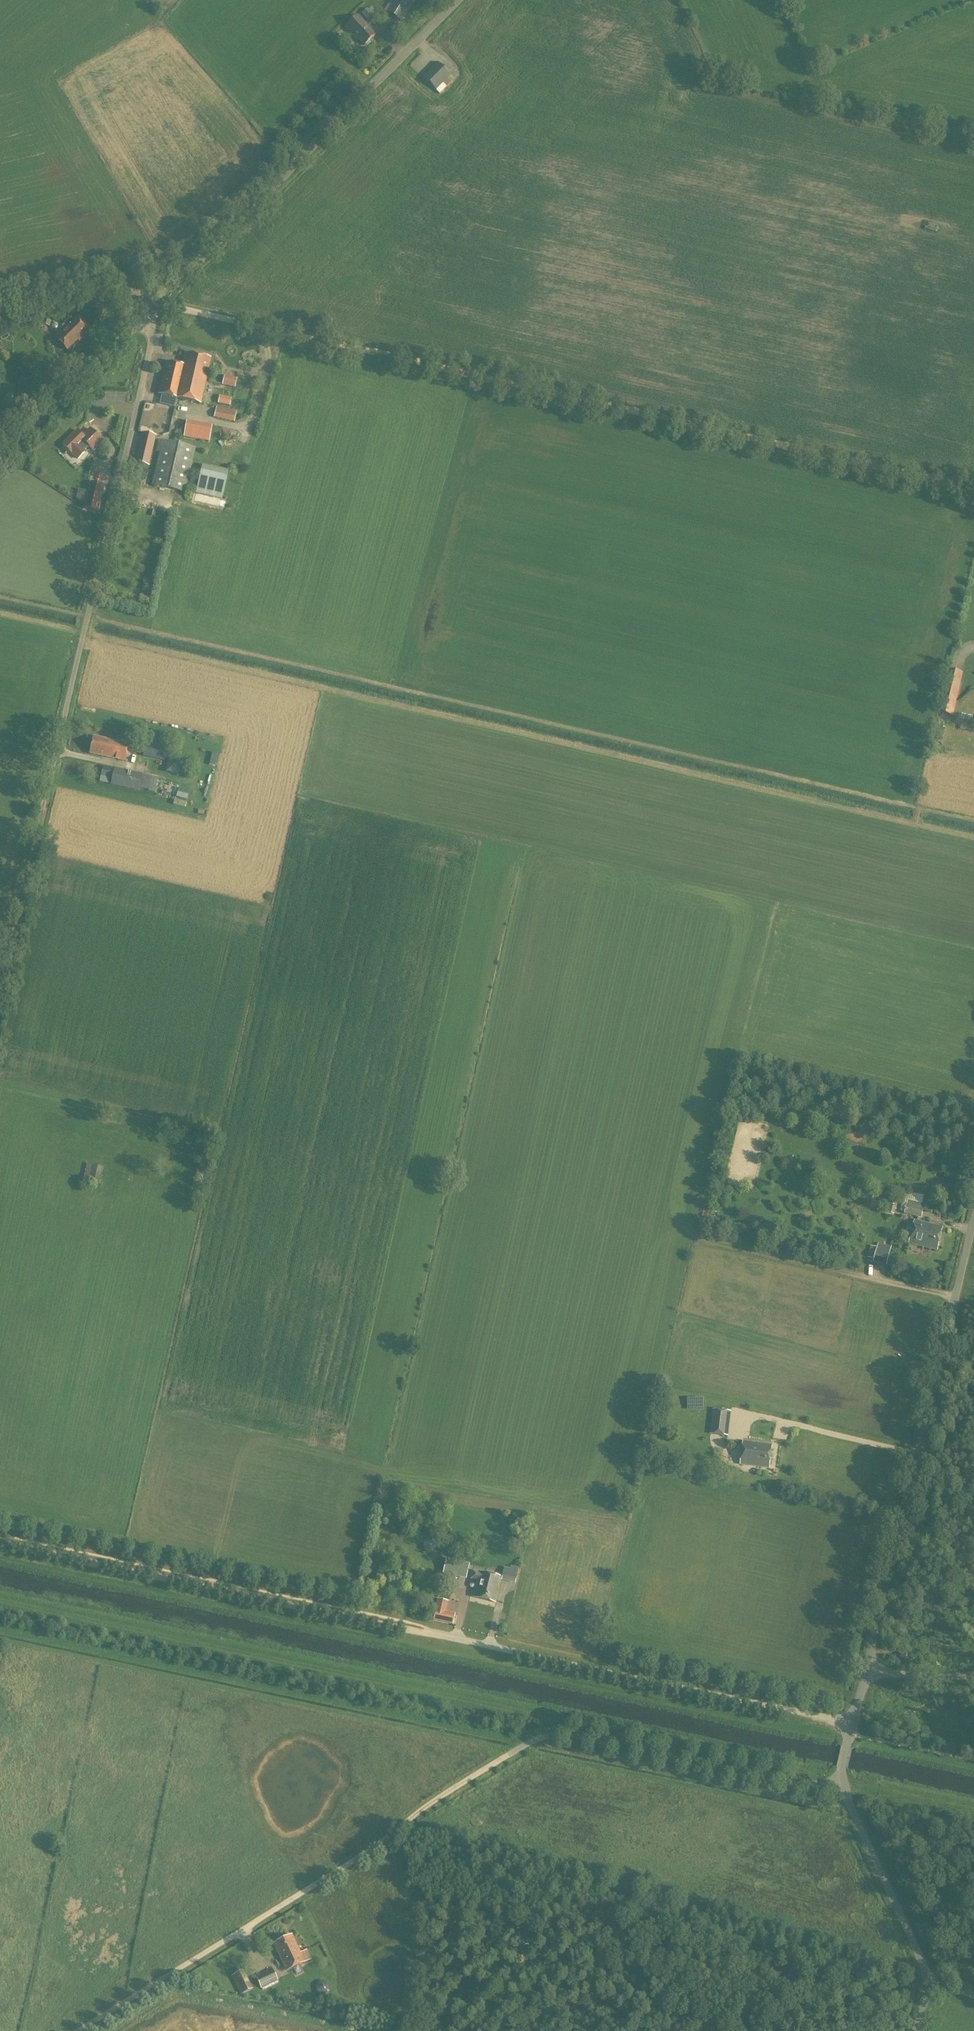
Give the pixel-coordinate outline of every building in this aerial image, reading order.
[(401,22),(415,0),(391,0),(383,11),(401,22)] [(361,14),(370,24),(379,16),(370,6),(361,14)] [(372,33),(365,24),(353,35),(364,46),(374,37),(371,34),(372,33)] [(422,79),(436,91),(450,76),(437,63),(422,79)] [(937,233),(938,226),(926,222),(924,229),(937,233)] [(81,339),(90,330),(77,317),(68,327),(65,324),(56,332),(58,334),(55,338),(67,351),(80,338),(81,339)] [(181,379),(176,398),(182,400),(200,404),(210,359),(185,353),(183,366),(179,365),(177,378),(181,379)] [(177,378),(179,365),(166,362),(163,375),(165,375),(161,395),(176,398),(181,379),(177,378)] [(237,379),(224,376),(222,386),(234,389),(237,379)] [(229,397),(219,395),(217,404),(227,406),(229,397)] [(236,412),(216,407),(214,418),(234,423),(236,412)] [(208,442),(211,425),(187,420),(186,421),(181,420),(179,431),(184,432),(183,437),(208,442)] [(100,446),(103,442),(90,428),(82,436),(77,431),(63,445),(77,459),(84,452),(83,451),(88,447),(93,452),(97,449),(99,451),(102,448),(100,446)] [(185,494),(195,449),(158,440),(155,453),(159,453),(151,486),(185,494)] [(148,467),(152,450),(139,447),(135,464),(148,467)] [(142,466),(134,464),(130,482),(138,484),(142,466)] [(222,500),(228,471),(202,465),(195,494),(222,500)] [(91,483),(85,508),(97,511),(103,486),(91,483)] [(78,490),(77,499),(86,500),(87,491),(78,490)] [(955,716),(963,672),(950,670),(942,714),(955,716)] [(129,745),(93,737),(90,754),(125,762),(129,745)] [(142,757),(164,761),(167,748),(145,744),(142,757)] [(215,766),(218,753),(212,752),(209,765),(215,766)] [(169,757),(165,772),(179,775),(182,760),(169,757)] [(110,784),(110,785),(138,792),(139,788),(148,790),(148,792),(154,793),(157,779),(142,775),(114,769),(113,774),(101,771),(99,782),(110,784)] [(186,800),(189,790),(178,788),(176,797),(186,800)] [(101,1168),(86,1164),(82,1181),(97,1185),(101,1168)] [(904,1214),(921,1218),(923,1209),(921,1208),(922,1203),(908,1200),(907,1206),(902,1205),(900,1211),(905,1212),(904,1214)] [(937,1250),(942,1229),(915,1222),(910,1243),(937,1250)] [(878,1245),(877,1247),(871,1246),(868,1258),(874,1259),(874,1260),(886,1263),(890,1248),(878,1245)] [(704,1410),(704,1399),(688,1398),(688,1410),(704,1410)] [(710,1434),(728,1436),(731,1412),(713,1410),(710,1434)] [(769,1468),(772,1446),(743,1442),(740,1465),(769,1468)] [(466,1579),(468,1565),(446,1561),(443,1574),(466,1579)] [(504,1568),(501,1581),(514,1584),(518,1568),(510,1566),(509,1570),(504,1568)] [(495,1602),(500,1578),(472,1571),(470,1579),(477,1581),(473,1597),(495,1602)] [(437,1599),(435,1610),(433,1621),(452,1625),(455,1614),(446,1612),(448,1601),(437,1599)] [(301,1953),(292,1935),(273,1944),(286,1971),(311,1959),(306,1950),(301,1953)] [(255,1977),(261,1989),(278,1981),(272,1968),(266,1971),(267,1972),(255,1977)] [(252,1989),(243,1970),(231,1976),(240,1995),(252,1989)]
